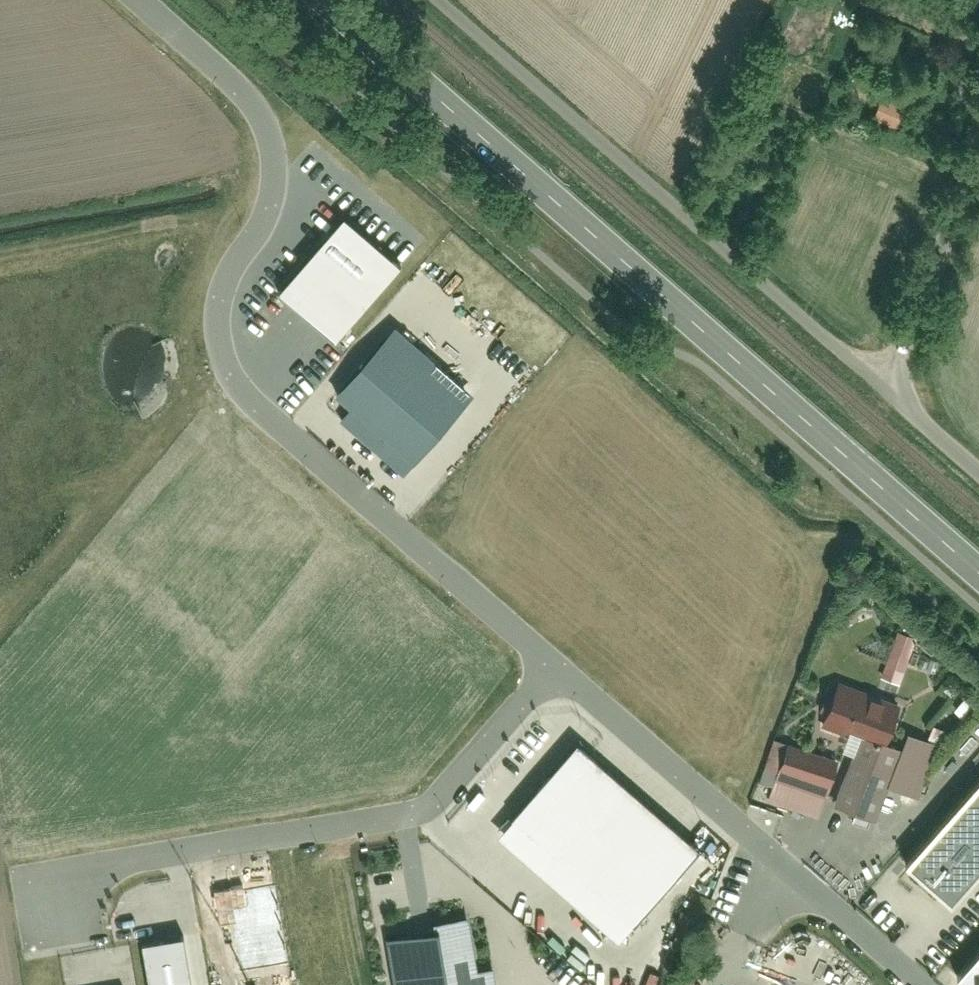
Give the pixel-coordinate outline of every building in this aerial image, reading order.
[(880,94),(872,116),(895,125),(904,103),(880,94)] [(408,264),(349,215),(283,291),(342,341),(408,264)] [(480,393),(401,325),(340,395),(355,408),(345,420),(409,475),(480,393)] [(894,635),(883,670),(902,676),(913,641),(894,635)] [(903,707),(838,683),(824,722),(889,746),(903,707)] [(856,739),(830,807),(878,825),(903,757),(856,739)] [(788,742),(766,806),(817,823),(838,759),(788,742)] [(699,847),(578,743),(500,832),(621,937),(699,847)] [(911,860),(956,900),(978,874),(978,783),(911,860)] [(500,966),(483,969),(474,915),(440,921),(441,928),(391,936),(399,984),(503,984),(500,966)] [(147,941),(155,984),(197,984),(189,934),(147,941)] [(962,973),(976,984),(978,984),(978,953),(962,973)]
